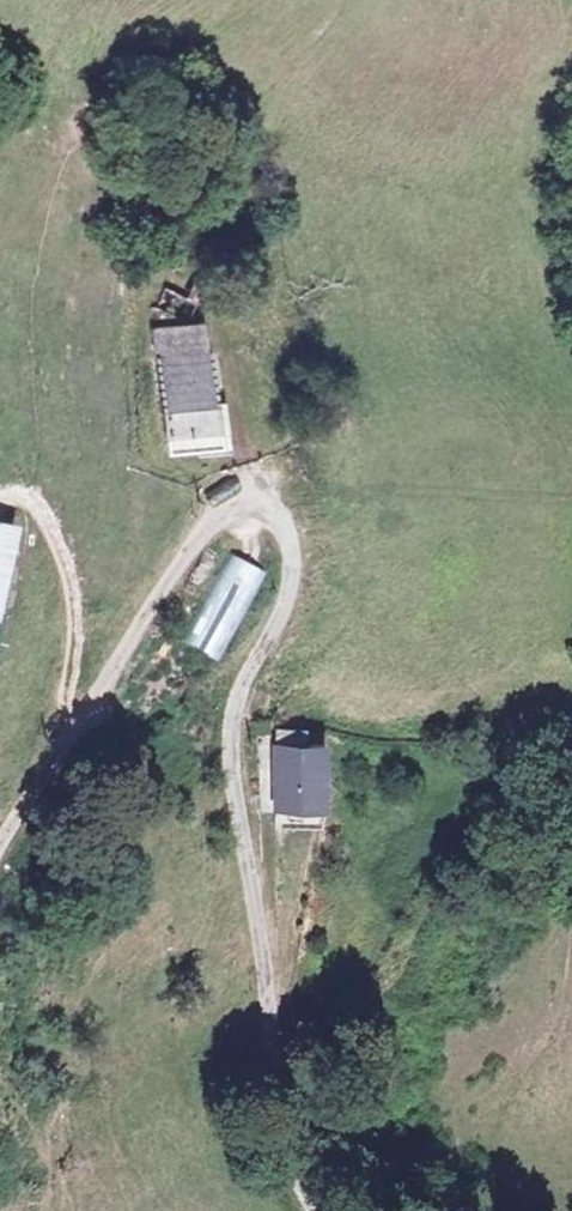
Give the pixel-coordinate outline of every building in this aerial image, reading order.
[(154,310),(153,311),(189,322),(193,300),(159,289),(154,310)] [(189,322),(153,311),(149,314),(173,453),(229,441),(212,349),(205,348),(199,324),(195,323),(189,322)] [(0,526),(0,623),(19,530),(0,526)] [(267,574),(231,555),(184,643),(220,662),(267,574)] [(276,741),(276,806),(326,806),(327,743),(308,742),(308,732),(282,731),(282,741),(276,741)]
